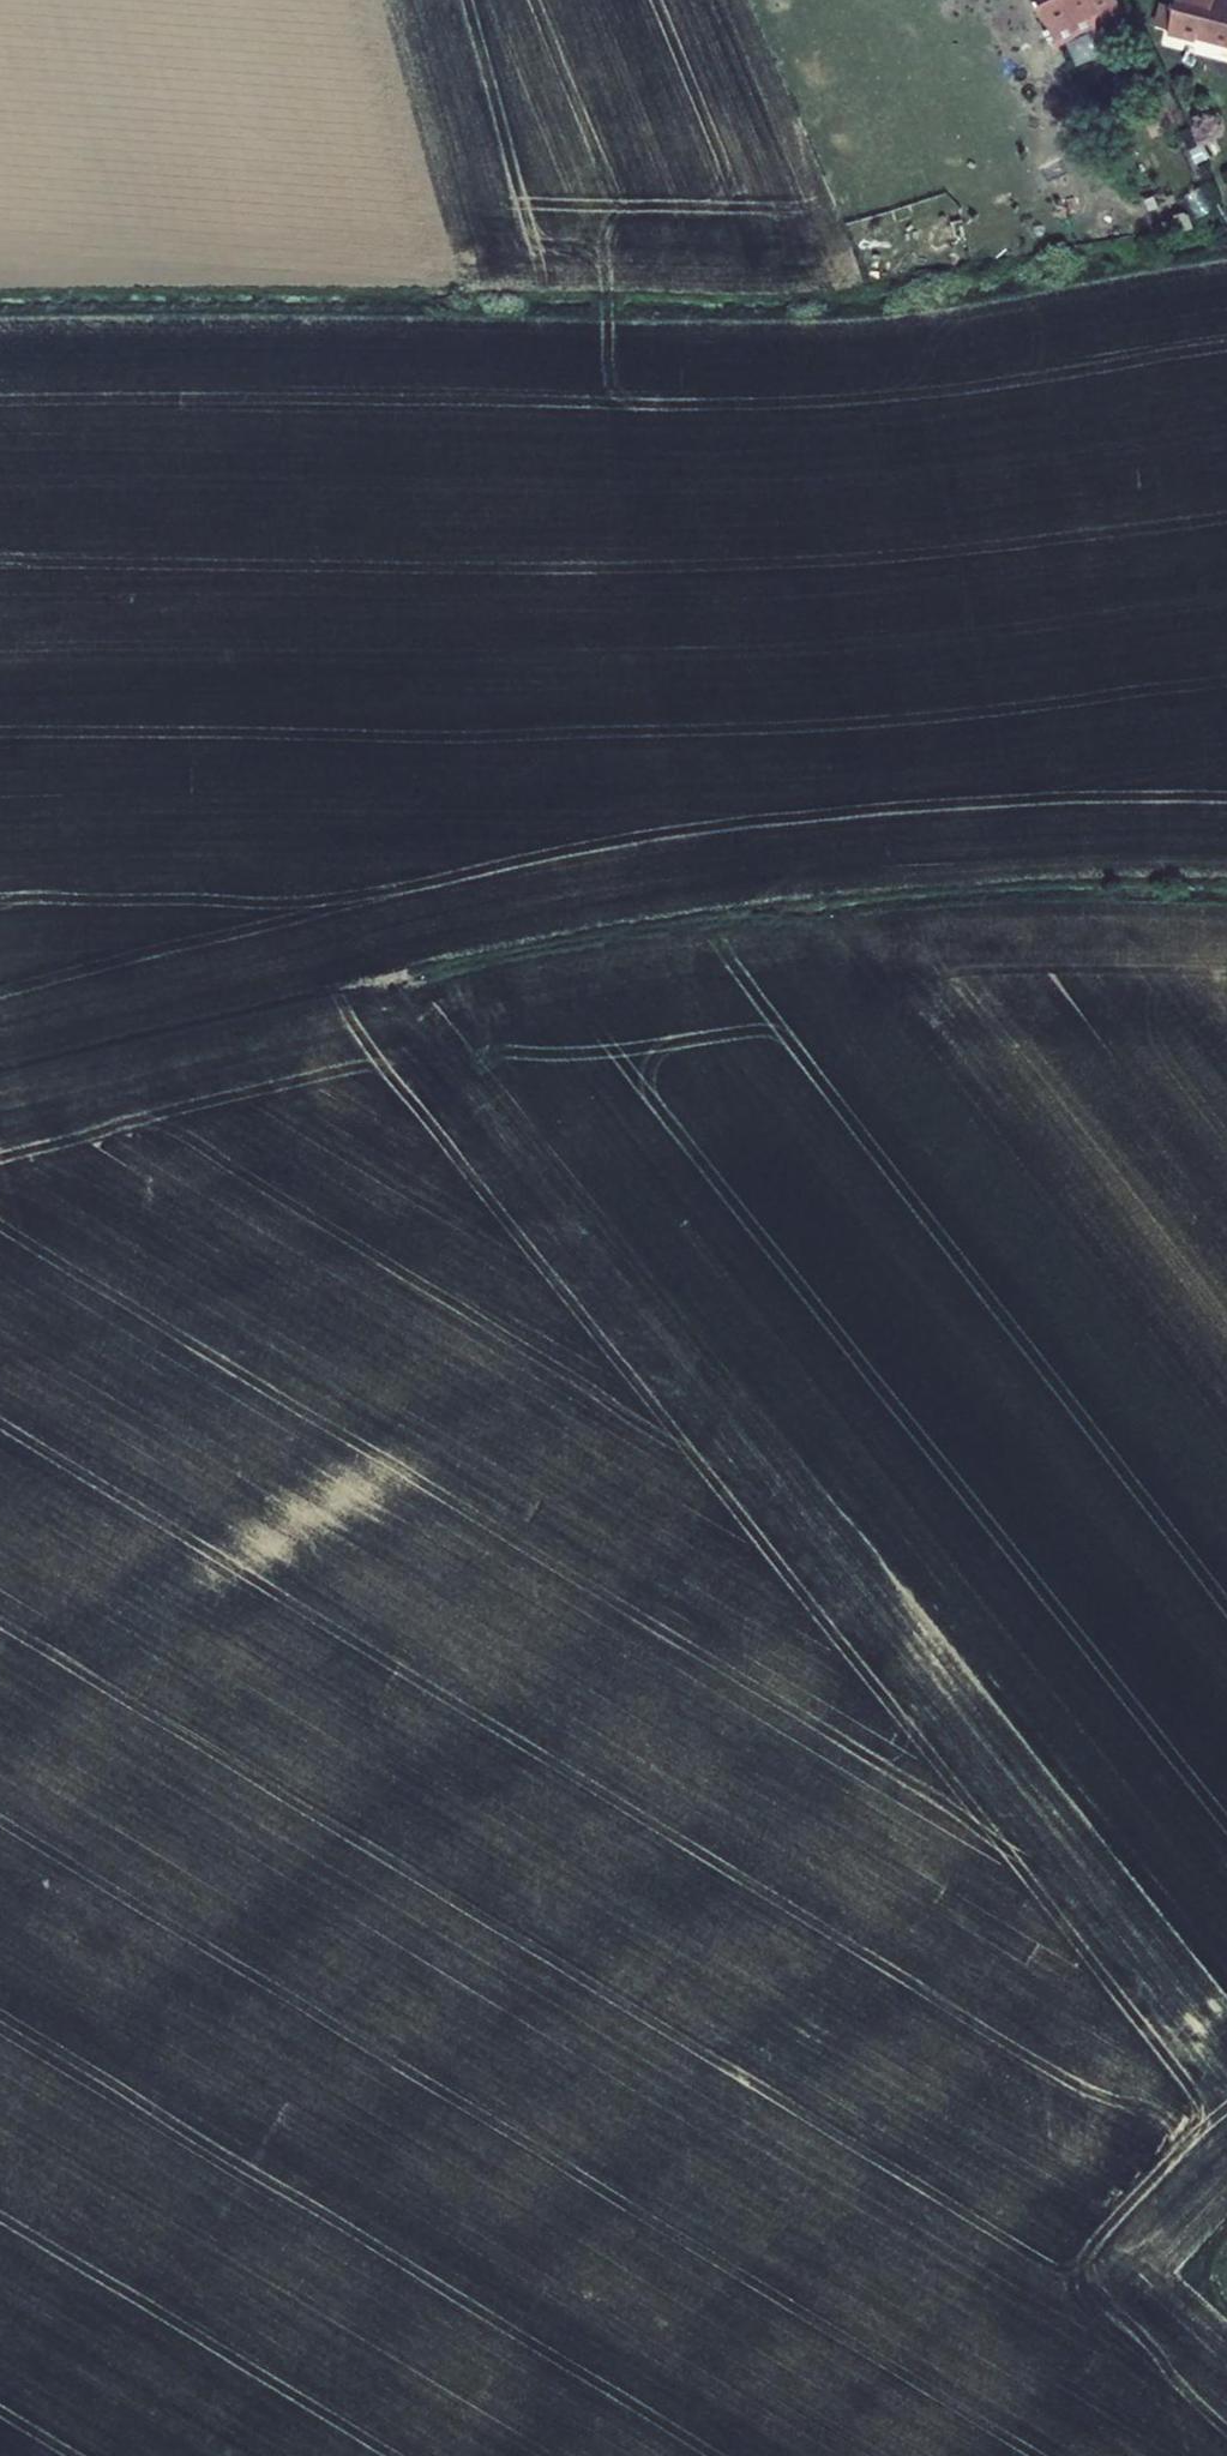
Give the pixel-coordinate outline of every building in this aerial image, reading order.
[(1031,21),(1071,0),(1079,16),(1105,5),(1102,0),(1020,0),(1031,21)] [(1150,27),(1179,36),(1182,30),(1226,44),(1226,0),(1159,0),(1150,27)]
